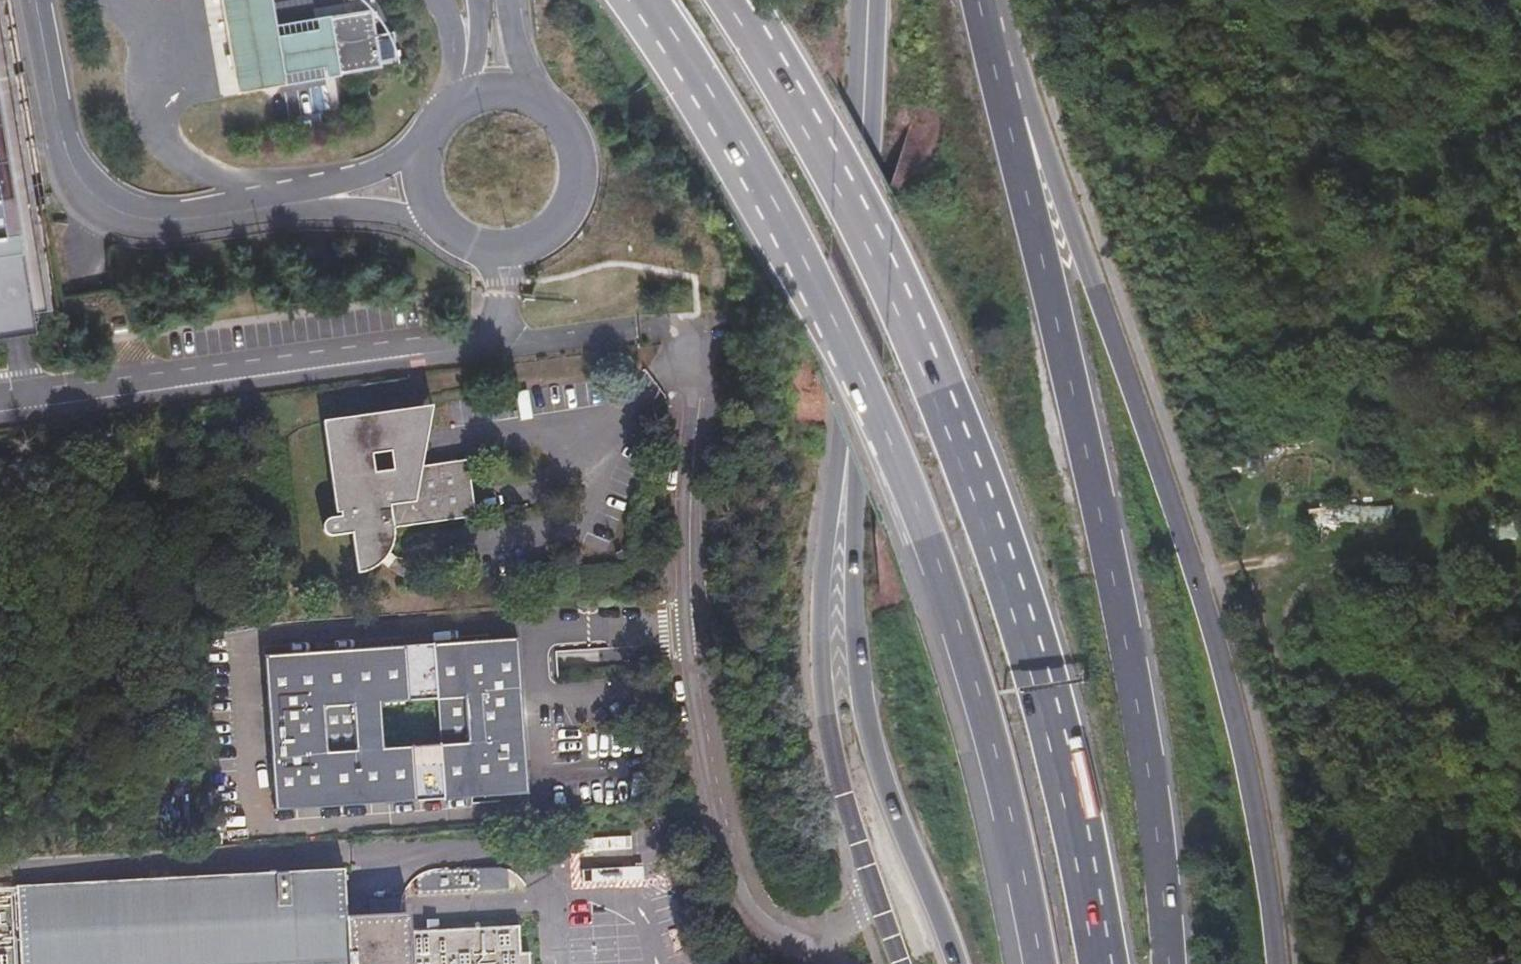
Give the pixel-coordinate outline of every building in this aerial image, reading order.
[(225,9),(238,89),(382,68),(371,10),(330,16),(277,24),(273,1),(273,0),(223,0),(225,9)] [(49,337),(0,71),(0,342),(49,337)] [(712,291),(722,290),(723,272),(710,274),(712,291)] [(435,408),(370,417),(381,508),(391,507),(388,478),(391,471),(424,467),(435,408)] [(381,508),(370,417),(325,423),(336,515),(343,514),(344,519),(334,520),(324,525),(323,530),(326,537),(353,535),(357,574),(371,570),(383,562),(393,545),(394,529),(477,519),(470,462),(424,467),(391,471),(388,478),(391,507),(381,508)] [(1309,506),(1310,524),(1393,521),(1393,503),(1309,506)] [(522,799),(515,642),(260,655),(269,811),(522,799)] [(555,649),(555,666),(594,665),(593,648),(555,649)] [(641,880),(640,864),(580,866),(581,882),(641,880)] [(507,868),(417,870),(418,892),(507,890),(507,868)] [(340,901),(339,873),(8,894),(12,963),(519,963),(517,930),(505,930),(502,892),(340,901)]
